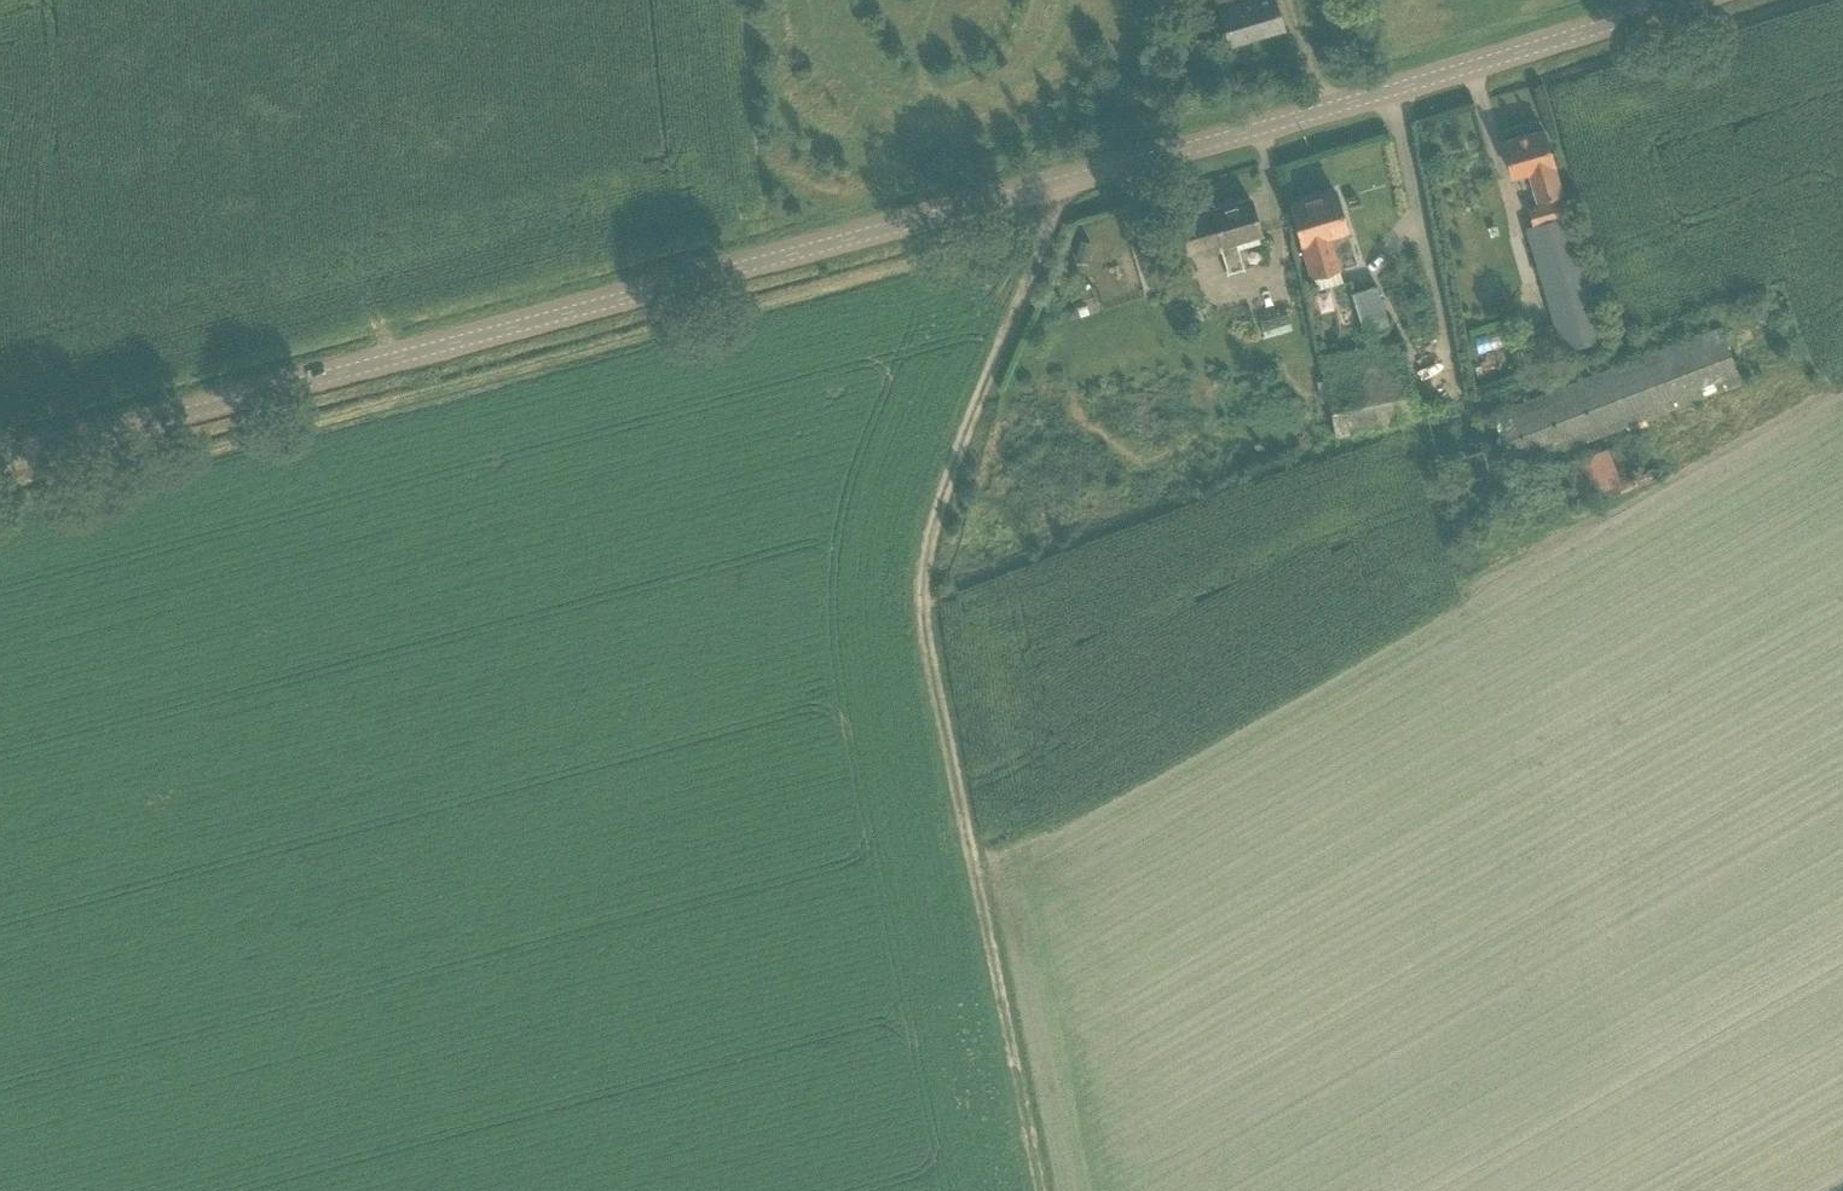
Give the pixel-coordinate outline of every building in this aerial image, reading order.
[(1230,43),(1282,27),(1274,0),(1216,0),(1230,43)] [(1542,129),(1501,142),(1512,177),(1530,171),(1538,198),(1561,191),(1542,129)] [(1334,191),(1310,198),(1316,216),(1312,217),(1329,271),(1356,263),(1341,214),(1334,191)] [(1565,356),(1606,343),(1563,197),(1527,208),(1532,225),(1529,231),(1565,356)] [(1162,224),(1168,247),(1178,280),(1195,275),(1188,254),(1204,249),(1206,253),(1222,249),(1229,272),(1245,268),(1237,239),(1259,233),(1250,198),(1162,224)] [(1290,204),(1297,227),(1312,276),(1329,271),(1312,217),(1316,216),(1310,198),(1290,204)] [(1365,336),(1388,329),(1375,286),(1352,293),(1365,336)] [(1556,352),(1550,328),(1519,337),(1525,361),(1556,352)] [(1365,347),(1321,356),(1337,434),(1417,418),(1400,340),(1394,341),(1391,329),(1362,338),(1365,347)] [(1720,331),(1491,417),(1511,470),(1740,383),(1720,331)] [(1619,482),(1606,449),(1562,466),(1574,500),(1619,482)]
